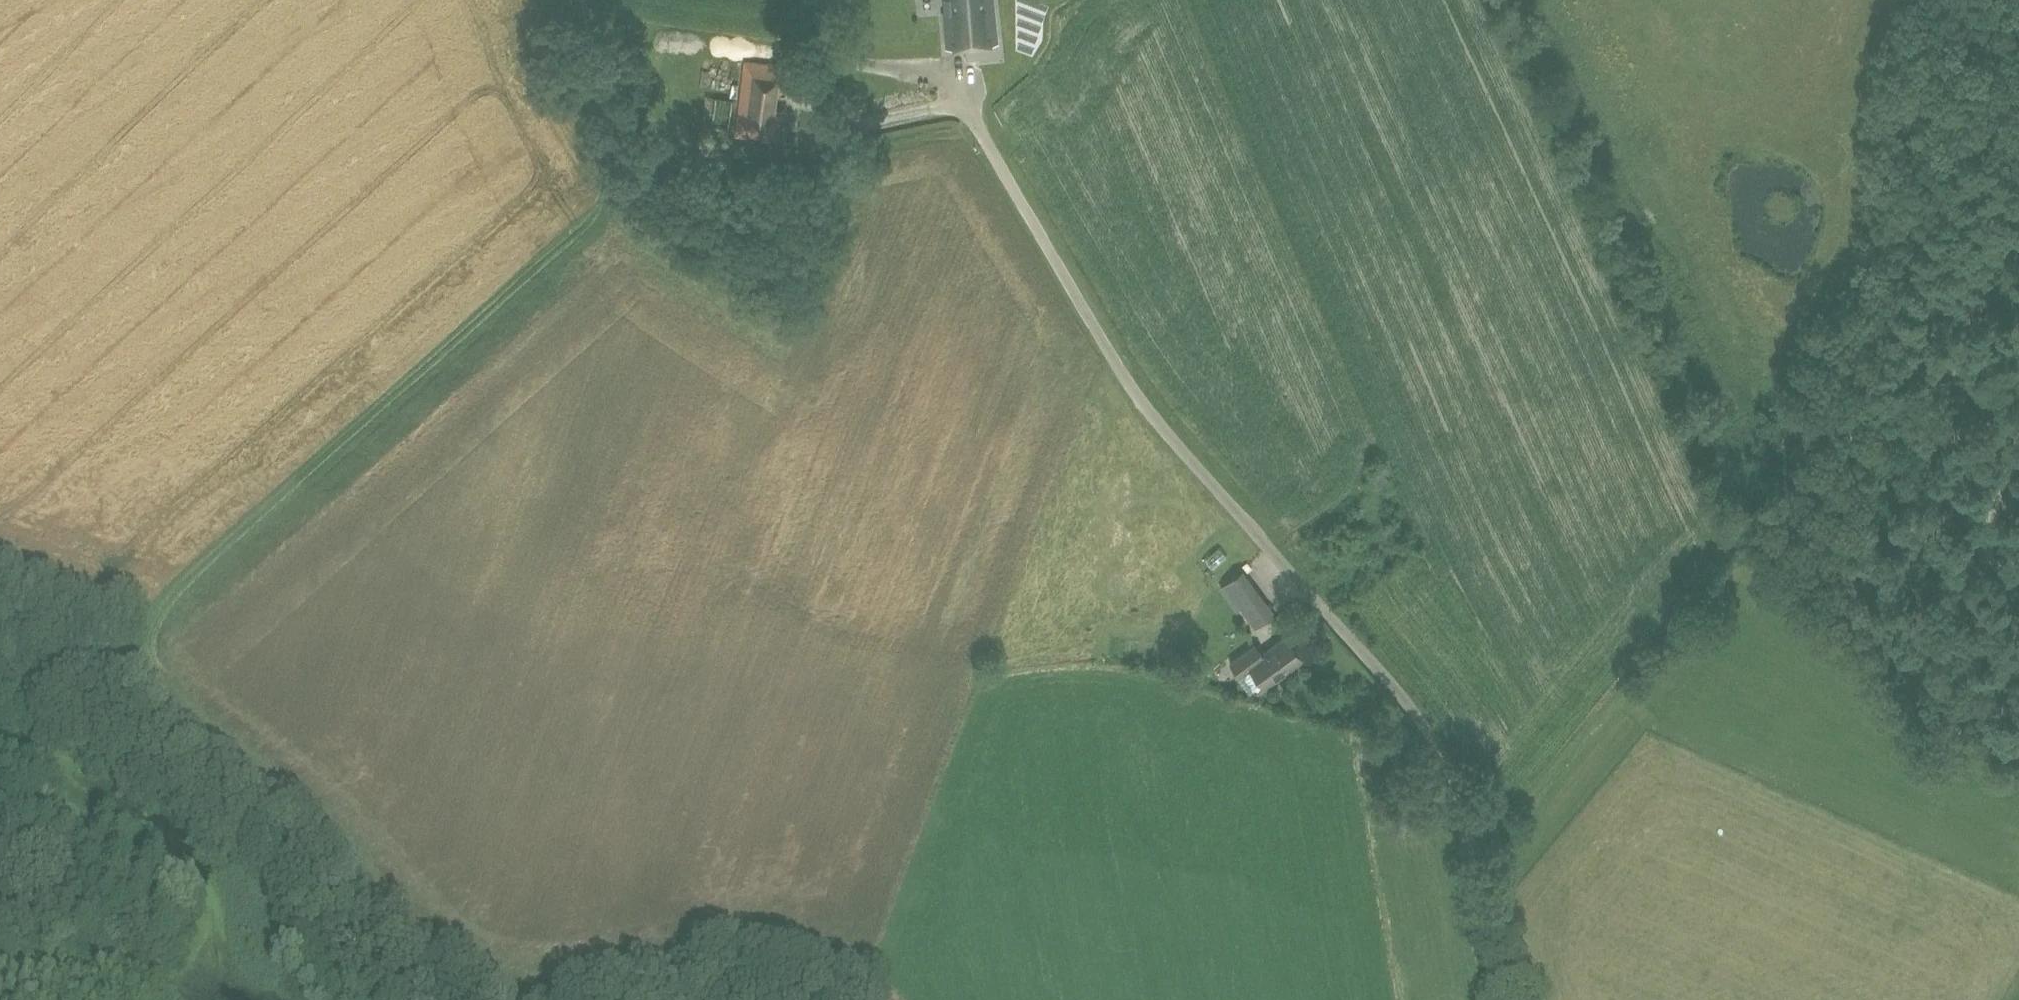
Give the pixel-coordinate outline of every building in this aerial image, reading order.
[(998,43),(993,0),(942,0),(946,48),(998,43)] [(785,93),(789,66),(745,61),(741,87),(745,88),(743,101),(739,100),(735,130),(778,136),(782,107),(775,105),(777,92),(785,93)] [(1254,627),(1270,615),(1239,574),(1224,585),(1254,627)] [(1302,658),(1286,636),(1262,654),(1254,644),(1230,663),(1239,675),(1250,668),(1264,687),(1302,658)]
